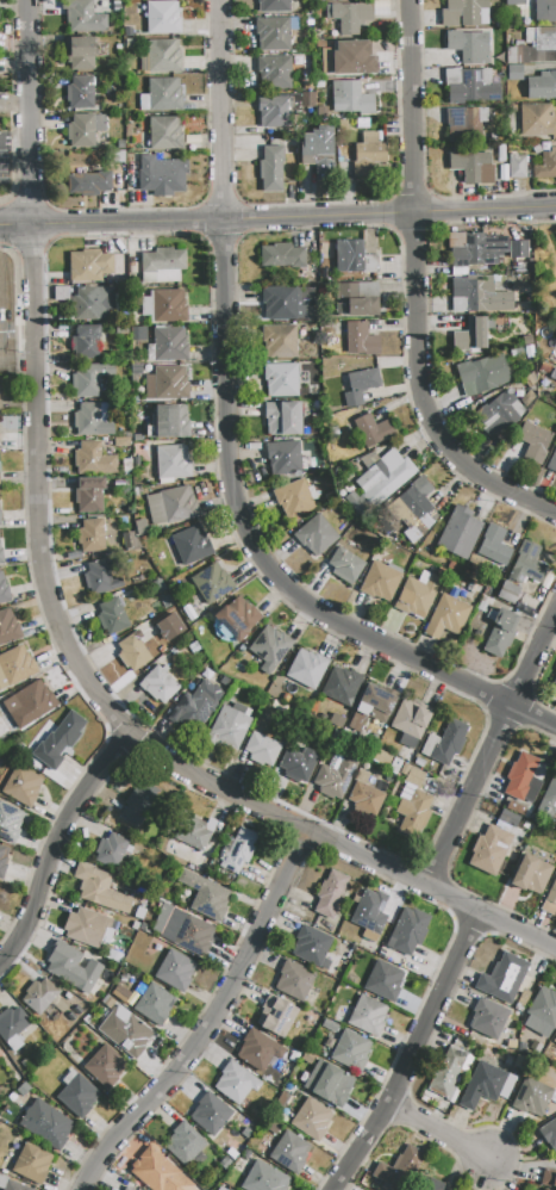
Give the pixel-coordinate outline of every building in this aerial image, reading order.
[(61,10),(61,0),(94,0),(94,14),(108,14),(108,32),(70,33),(69,24),(67,24),(67,10),(61,10)] [(258,4),(258,0),(289,0),(289,12),(258,13),(258,4)] [(446,10),(446,0),(489,0),(489,10),(480,10),(480,13),(491,13),(491,24),(480,24),(480,27),(462,29),(461,11),(460,11),(460,25),(442,26),(442,10),(446,10)] [(536,24),(535,0),(555,0),(555,23),(536,24)] [(146,2),(179,1),(179,10),(180,10),(180,18),(181,18),(182,33),(148,35),(146,2)] [(331,5),(370,4),(371,21),(364,21),(364,26),(357,26),(358,36),(339,37),(338,19),(331,20),(331,5)] [(255,18),(296,18),(296,30),(291,30),(291,51),(260,52),(260,42),(258,42),(257,36),(256,36),(255,18)] [(525,29),(555,27),(555,62),(508,64),(507,48),(533,47),(533,43),(526,44),(525,29)] [(445,32),(462,31),(462,33),(487,32),(488,66),(462,67),(462,51),(446,51),(445,32)] [(67,38),(94,37),(95,69),(70,70),(70,62),(68,62),(67,38)] [(126,39),(136,39),(137,51),(126,51),(126,39)] [(148,41),(180,39),(180,48),(181,48),(181,56),(182,56),(183,72),(149,73),(148,41)] [(336,42),(367,41),(368,56),(377,56),(377,73),(333,75),(332,51),(336,51),(336,42)] [(140,70),(140,54),(148,54),(149,70),(140,70)] [(257,57),(291,56),(292,89),(262,91),(261,80),(260,73),(257,73),(257,57)] [(508,81),(507,66),(523,66),(523,81),(508,81)] [(461,72),(481,70),(482,86),(489,86),(489,83),(501,83),(501,101),(448,104),(448,83),(462,83),(461,72)] [(539,72),(555,72),(555,98),(529,99),(527,76),(539,76),(539,72)] [(73,76),(93,75),(94,109),(69,110),(68,100),(65,100),(65,86),(69,86),(69,83),(73,83),(73,76)] [(149,79),(180,78),(180,87),(181,87),(181,95),(183,95),(183,110),(149,111),(149,94),(149,79)] [(326,88),(317,88),(317,79),(326,79),(326,88)] [(332,81),(360,80),(361,94),(374,94),(375,114),(360,116),(358,112),(333,113),(332,81)] [(149,111),(139,111),(139,95),(149,94),(149,111)] [(257,97),(288,95),(289,126),(262,128),(261,118),(260,118),(260,111),(258,111),(257,97)] [(555,122),(555,140),(551,140),(551,136),(521,137),(520,105),(551,104),(551,112),(555,112),(555,122)] [(318,107),(329,107),(330,118),(318,118),(318,107)] [(446,126),(463,125),(463,110),(477,109),(477,122),(481,122),(482,140),(448,141),(446,126)] [(73,116),(94,114),(95,148),(69,149),(69,140),(67,140),(65,124),(69,124),(69,123),(74,123),(73,116)] [(149,118),(180,117),(180,124),(181,124),(182,132),(185,132),(185,149),(150,150),(149,118)] [(339,130),(339,120),(349,120),(349,130),(339,130)] [(354,144),(362,144),(361,132),(379,132),(379,143),(386,143),(387,163),(355,165),(354,144)] [(300,145),(316,145),(316,137),(333,136),(335,179),(316,180),(314,166),(301,166),(300,145)] [(506,156),(496,156),(496,144),(506,144),(506,156)] [(531,148),(538,144),(542,151),(536,155),(531,148)] [(262,147),(283,147),(285,162),(282,162),(283,193),(262,193),(262,180),(260,180),(258,161),(262,161),(262,147)] [(551,148),(555,147),(555,178),(533,179),(532,165),(542,165),(542,151),(551,151),(551,148)] [(449,155),(491,153),(492,166),(480,167),(481,186),(463,186),(462,171),(450,171),(449,155)] [(510,154),(518,154),(518,156),(526,156),(527,179),(510,179),(510,154)] [(139,156),(156,155),(156,161),(188,159),(189,175),(185,175),(186,192),(173,193),(173,198),(152,198),(151,191),(138,192),(137,171),(139,169),(139,156)] [(137,163),(137,178),(130,178),(129,163),(137,163)] [(67,174),(96,173),(96,172),(119,171),(120,187),(113,187),(113,191),(98,192),(99,196),(81,197),(81,194),(68,194),(67,174)] [(449,234),(485,233),(485,236),(507,236),(507,254),(494,254),(494,266),(450,266),(449,234)] [(343,241),(362,240),(362,256),(376,255),(377,273),(337,275),(337,258),(343,258),(343,241)] [(511,241),(527,241),(527,258),(511,259),(511,241)] [(261,247),(271,247),(271,244),(292,244),(292,248),(306,248),(306,268),(291,268),(291,266),(261,266),(261,247)] [(140,253),(154,252),(154,248),(173,247),(174,252),(186,250),(187,269),(142,272),(140,253)] [(68,253),(81,253),(81,250),(100,250),(100,254),(113,254),(113,273),(102,273),(102,283),(68,283),(68,253)] [(130,273),(129,264),(137,262),(137,273),(130,273)] [(306,281),(305,272),(307,272),(307,265),(318,265),(319,281),(306,281)] [(452,280),(466,279),(467,283),(494,281),(495,292),(513,291),(514,312),(481,314),(481,309),(467,309),(468,314),(454,314),(452,280)] [(336,284),(358,284),(358,297),(379,297),(380,314),(349,315),(348,299),(336,300),(336,284)] [(69,289),(114,289),(114,317),(70,317),(70,298),(76,298),(76,296),(69,296),(69,300),(55,300),(55,287),(69,287),(69,289)] [(261,287),(294,287),(294,320),(264,320),(264,312),(263,312),(263,303),(261,303),(261,287)] [(150,290),(186,290),(186,308),(188,308),(188,323),(150,323),(150,317),(140,317),(140,297),(150,297),(150,290)] [(467,317),(486,317),(487,349),(454,351),(454,331),(467,331),(467,317)] [(346,323),(366,322),(367,336),(379,336),(380,353),(348,354),(346,323)] [(129,335),(115,335),(115,323),(129,323),(129,335)] [(75,326),(100,326),(100,360),(70,360),(70,335),(75,335),(75,326)] [(262,326),(295,326),(295,359),(265,359),(265,351),(264,351),(264,342),(262,342),(262,326)] [(132,342),(131,328),(146,327),(146,341),(132,342)] [(154,328),(187,328),(187,346),(188,346),(188,360),(146,361),(146,345),(154,345),(154,328)] [(455,365),(471,360),(471,362),(500,354),(508,383),(464,396),(455,365)] [(543,362),(551,367),(548,374),(539,370),(543,362)] [(264,365),(298,364),(298,396),(268,397),(268,390),(267,390),(267,380),(264,380),(264,365)] [(77,365),(114,365),(114,376),(100,376),(100,398),(76,398),(76,391),(71,391),(71,374),(74,374),(74,371),(77,371),(77,365)] [(155,366),(188,365),(188,384),(189,384),(190,398),(146,399),(146,376),(155,376),(155,366)] [(131,374),(131,366),(143,366),(143,374),(131,374)] [(345,408),(343,392),(349,391),(346,373),(377,367),(381,388),(361,391),(363,404),(345,408)] [(530,388),(524,380),(533,372),(537,382),(530,388)] [(312,386),(320,385),(320,395),(312,395),(312,386)] [(474,415),(506,390),(514,402),(508,407),(519,421),(508,429),(498,414),(482,426),(474,415)] [(263,404),(300,402),(301,434),(267,436),(267,420),(264,420),(263,404)] [(100,403),(100,423),(114,423),(114,436),(76,436),(76,428),(73,428),(73,411),(80,411),(80,403),(100,403)] [(155,404),(187,404),(188,422),(189,422),(189,438),(155,438),(155,404)] [(354,421),(369,414),(374,426),(389,420),(395,434),(364,447),(354,421)] [(523,422),(552,433),(541,465),(525,459),(531,441),(517,436),(523,422)] [(114,447),(114,438),(130,438),(130,447),(114,447)] [(264,444),(298,439),(301,471),(273,475),(271,467),(269,467),(268,459),(267,459),(264,444)] [(101,441),(101,455),(117,455),(117,473),(101,473),(101,471),(77,471),(77,463),(74,463),(74,451),(80,451),(80,441),(101,441)] [(155,446),(188,444),(189,461),(192,461),(193,477),(158,479),(155,446)] [(355,481),(393,448),(402,459),(406,457),(419,472),(382,503),(373,491),(368,496),(355,481)] [(546,469),(555,450),(555,473),(546,469)] [(123,459),(131,459),(132,472),(123,472),(123,459)] [(388,507),(411,488),(408,485),(421,473),(436,490),(426,498),(436,509),(411,531),(402,521),(401,522),(388,507)] [(77,488),(77,478),(104,478),(104,490),(102,490),(102,514),(79,514),(79,504),(75,504),(75,488),(77,488)] [(271,491),(302,478),(307,488),(312,501),(316,508),(288,520),(286,513),(283,514),(280,506),(279,506),(271,491)] [(114,489),(114,479),(130,479),(130,489),(114,489)] [(160,491),(189,485),(196,517),(167,523),(167,522),(152,526),(145,496),(160,494),(160,491)] [(307,488),(312,485),(318,498),(312,501),(307,488)] [(344,498),(352,490),(360,498),(355,503),(364,513),(361,516),(344,498)] [(329,502),(325,496),(332,491),(336,498),(329,502)] [(437,545),(455,506),(474,514),(471,519),(486,525),(470,559),(437,545)] [(293,538),(318,513),(341,537),(317,559),(304,546),(302,547),(293,538)] [(82,521),(102,519),(105,551),(81,553),(81,544),(76,545),(75,528),(82,528),(82,521)] [(138,535),(135,522),(145,519),(149,533),(138,535)] [(475,553),(489,522),(504,529),(496,544),(512,551),(505,566),(475,553)] [(171,537),(200,525),(206,538),(208,538),(214,552),(183,566),(180,557),(173,560),(167,547),(174,545),(171,537)] [(123,534),(133,532),(136,547),(125,550),(123,534)] [(142,544),(152,539),(161,554),(160,554),(163,562),(155,566),(151,559),(150,559),(142,544)] [(508,577),(519,554),(516,553),(521,539),(541,548),(536,560),(548,566),(541,583),(525,576),(521,583),(508,577)] [(326,563),(337,545),(367,564),(354,587),(332,574),(335,569),(326,563)] [(86,564),(110,557),(117,579),(120,578),(124,587),(89,597),(81,574),(88,571),(86,564)] [(360,590),(373,559),(387,566),(388,564),(404,571),(389,603),(360,590)] [(190,578),(219,562),(229,577),(230,576),(237,589),(208,607),(190,578)] [(11,599),(0,601),(0,570),(1,570),(6,585),(7,585),(11,599)] [(394,607),(407,576),(418,581),(423,571),(442,579),(424,620),(394,607)] [(496,597),(505,582),(519,589),(512,605),(496,597)] [(98,607),(118,596),(118,599),(133,590),(143,609),(127,618),(131,625),(110,636),(106,630),(104,631),(96,616),(101,614),(98,607)] [(214,615),(239,594),(246,603),(246,602),(250,606),(251,605),(262,618),(248,630),(250,632),(237,643),(214,615)] [(424,632),(443,594),(471,607),(457,637),(443,630),(438,639),(424,632)] [(517,602),(536,612),(533,618),(514,607),(517,602)] [(23,636),(0,644),(0,611),(11,607),(17,624),(18,622),(23,636)] [(482,649),(495,622),(492,621),(499,607),(519,618),(513,630),(518,633),(510,649),(506,647),(501,657),(482,649)] [(165,613),(175,608),(183,621),(174,626),(165,613)] [(165,641),(183,631),(173,613),(155,623),(165,641)] [(185,619),(190,613),(195,619),(188,624),(185,619)] [(518,621),(520,613),(536,619),(532,627),(518,621)] [(248,650),(267,624),(281,634),(282,632),(295,642),(269,677),(260,671),(265,663),(248,650)] [(118,644),(133,632),(152,659),(133,673),(130,667),(126,669),(115,655),(123,650),(118,644)] [(38,673),(0,691),(0,656),(24,645),(30,658),(32,658),(38,673)] [(285,676),(299,647),(313,655),(314,653),(330,661),(314,692),(285,676)] [(138,686),(158,665),(180,688),(162,706),(156,700),(155,702),(138,686)] [(320,693),(333,665),(346,671),(348,669),(362,676),(348,707),(320,693)] [(225,688),(219,683),(223,676),(230,681),(225,688)] [(168,719),(187,693),(190,694),(202,677),(225,694),(194,737),(168,719)] [(8,717),(21,707),(14,696),(39,680),(49,694),(50,693),(58,704),(19,731),(8,717)] [(360,701),(367,684),(396,699),(385,724),(368,715),(373,707),(360,701)] [(391,725),(405,696),(433,709),(414,751),(399,744),(405,732),(391,725)] [(204,745),(223,705),(231,708),(235,702),(251,711),(249,717),(252,718),(236,752),(214,743),(212,749),(204,745)] [(32,754),(40,742),(43,743),(50,733),(52,735),(71,709),(87,721),(79,732),(81,735),(70,749),(65,745),(58,756),(64,760),(55,771),(32,754)] [(420,754),(430,732),(441,737),(450,717),(469,726),(463,738),(467,739),(458,756),(454,754),(449,766),(420,754)] [(264,736),(255,732),(260,721),(269,725),(264,736)] [(252,732),(282,745),(273,767),(264,763),(263,768),(246,760),(250,752),(244,750),(252,732)] [(287,748),(301,755),(305,748),(319,755),(305,786),(283,776),(286,770),(279,767),(287,748)] [(388,768),(370,760),(376,748),(393,756),(388,768)] [(399,756),(402,748),(416,754),(411,762),(399,756)] [(360,762),(341,800),(312,786),(323,763),(327,767),(336,750),(360,762)] [(504,792),(508,781),(505,780),(513,762),(514,762),(520,750),(541,760),(532,776),(531,775),(526,787),(529,788),(523,801),(504,792)] [(404,762),(396,776),(388,771),(395,757),(404,762)] [(417,757),(426,761),(423,767),(414,763),(417,757)] [(405,781),(406,776),(399,773),(404,763),(426,774),(419,788),(405,781)] [(1,792),(17,764),(44,780),(38,789),(39,789),(36,795),(38,798),(32,808),(1,792)] [(543,799),(555,771),(555,805),(543,799)] [(119,817),(126,804),(124,802),(135,786),(139,789),(146,780),(162,789),(138,829),(119,817)] [(348,799),(356,781),(386,794),(374,818),(352,808),(355,802),(348,799)] [(395,810),(401,799),(408,802),(416,788),(432,797),(426,811),(431,812),(418,839),(399,830),(406,816),(395,810)] [(505,808),(508,801),(518,806),(514,812),(505,808)] [(18,844),(0,838),(0,804),(25,813),(21,824),(19,830),(23,831),(18,844)] [(518,806),(526,811),(523,817),(514,812),(518,806)] [(504,810),(520,818),(514,829),(498,820),(504,810)] [(174,836),(183,816),(190,819),(192,817),(205,823),(202,828),(213,833),(205,850),(174,836)] [(469,863),(474,853),(470,850),(477,835),(482,837),(488,823),(514,836),(494,876),(469,863)] [(219,866),(221,861),(218,859),(224,844),(230,847),(239,826),(261,836),(248,863),(243,862),(237,874),(219,866)] [(115,869),(95,860),(98,854),(94,851),(100,838),(106,841),(110,832),(129,841),(115,869)] [(4,881),(0,880),(0,847),(11,850),(7,861),(5,868),(8,869),(4,881)] [(510,885),(526,853),(554,867),(541,894),(526,887),(524,892),(510,885)] [(77,862),(95,867),(94,869),(112,874),(107,890),(133,897),(129,915),(79,899),(80,892),(77,892),(81,880),(73,878),(77,862)] [(182,869),(232,892),(225,907),(229,909),(221,923),(189,907),(196,891),(176,881),(182,869)] [(313,910),(319,899),(316,897),(324,880),(325,881),(331,869),(351,879),(332,919),(313,910)] [(545,899),(555,878),(555,904),(545,899)] [(164,900),(155,895),(160,886),(169,890),(164,900)] [(348,922),(363,888),(375,893),(376,891),(389,898),(382,915),(387,916),(379,935),(348,922)] [(387,944),(405,907),(411,910),(411,909),(431,917),(425,929),(429,930),(420,947),(416,944),(411,956),(387,944)] [(65,938),(68,930),(63,929),(69,912),(77,915),(79,909),(112,918),(107,932),(104,931),(99,948),(65,938)] [(171,909),(214,928),(211,936),(212,936),(208,943),(210,943),(202,959),(158,937),(171,909)] [(139,923),(136,931),(130,929),(133,921),(139,923)] [(301,924),(332,938),(323,957),(331,961),(326,972),(291,954),(296,941),(294,940),(301,924)] [(45,971),(50,962),(46,960),(55,946),(54,944),(56,940),(104,966),(87,994),(45,971)] [(154,977),(169,949),(196,963),(192,971),(194,972),(189,979),(192,980),(185,993),(154,977)] [(388,960),(392,952),(401,955),(398,965),(388,960)] [(504,953),(530,966),(510,1006),(474,988),(481,973),(491,978),(504,953)] [(285,959),(317,974),(304,1002),(274,987),(281,974),(279,973),(285,959)] [(363,988),(377,960),(405,973),(398,988),(400,990),(394,1003),(363,988)] [(21,1000),(27,994),(24,992),(35,980),(38,984),(44,978),(60,991),(38,1015),(21,1000)] [(132,1008),(140,996),(135,991),(140,983),(146,986),(150,983),(175,1000),(170,1008),(171,1008),(167,1015),(169,1016),(161,1028),(132,1008)] [(542,986),(555,993),(555,1026),(549,1039),(524,1025),(530,1015),(526,1014),(542,986)] [(117,998),(123,988),(132,994),(125,1004),(117,998)] [(269,994),(298,1009),(283,1039),(255,1024),(269,994)] [(346,1023),(361,994),(388,1009),(382,1022),(385,1023),(377,1037),(346,1023)] [(479,998),(508,1011),(495,1041),(466,1028),(479,998)] [(5,1041),(0,1035),(0,1015),(2,1014),(4,1015),(18,1004),(31,1021),(5,1041)] [(136,1060),(98,1030),(113,1011),(111,1010),(113,1006),(115,1008),(118,1004),(156,1034),(136,1060)] [(323,1025),(325,1019),(339,1027),(336,1033),(323,1025)] [(250,1027),(286,1049),(274,1068),(269,1065),(263,1074),(236,1056),(240,1048),(239,1047),(242,1042),(240,1041),(250,1027)] [(330,1059),(344,1029),(373,1043),(358,1073),(330,1059)] [(519,1048),(520,1040),(530,1041),(529,1049),(519,1048)] [(83,1066),(105,1045),(127,1066),(121,1072),(123,1073),(115,1080),(117,1081),(108,1090),(83,1066)] [(426,1091),(449,1045),(473,1056),(466,1071),(461,1068),(445,1101),(426,1091)] [(288,1060),(294,1050),(300,1055),(294,1064),(288,1060)] [(301,1059),(306,1052),(316,1056),(311,1065),(301,1059)] [(304,1086),(320,1058),(356,1079),(348,1092),(350,1093),(341,1109),(304,1086)] [(213,1087),(218,1080),(217,1080),(221,1073),(220,1073),(230,1059),(263,1083),(256,1092),(251,1089),(239,1105),(213,1087)] [(479,1061),(516,1078),(506,1099),(498,1096),(494,1103),(480,1096),(471,1112),(458,1107),(479,1061)] [(55,1098),(67,1084),(62,1080),(73,1068),(101,1092),(95,1099),(96,1101),(90,1108),(92,1109),(82,1122),(55,1098)] [(512,1107),(525,1077),(555,1090),(541,1120),(512,1107)] [(17,1091),(25,1081),(31,1087),(23,1097),(17,1091)] [(188,1117),(194,1110),(199,1104),(198,1103),(207,1091),(233,1112),(213,1138),(188,1117)] [(276,1103),(283,1091),(291,1096),(285,1107),(276,1103)] [(289,1124),(307,1096),(335,1114),(325,1128),(327,1129),(319,1143),(289,1124)] [(18,1123),(35,1098),(75,1124),(65,1138),(68,1139),(60,1152),(18,1123)] [(276,1116),(270,1112),(276,1103),(282,1108),(276,1116)] [(535,1130),(555,1117),(555,1155),(552,1149),(550,1151),(545,1143),(544,1145),(535,1130)] [(276,1135),(265,1128),(271,1118),(282,1126),(276,1135)] [(163,1146),(169,1140),(168,1139),(173,1133),(171,1132),(182,1120),(208,1143),(186,1167),(163,1146)] [(269,1155),(286,1129),(312,1146),(306,1155),(308,1157),(298,1173),(269,1155)] [(11,1172),(26,1142),(54,1157),(49,1164),(50,1165),(46,1172),(48,1172),(40,1188),(11,1172)] [(425,1154),(404,1189),(396,1189),(371,1176),(380,1163),(391,1169),(399,1155),(400,1157),(408,1145),(425,1154)] [(192,1189),(193,1189),(150,1189),(130,1172),(132,1169),(130,1166),(135,1160),(137,1163),(140,1159),(139,1157),(148,1146),(195,1185),(192,1189)] [(227,1169),(223,1165),(226,1159),(231,1163),(227,1169)] [(289,1188),(288,1189),(244,1189),(239,1188),(255,1159),(291,1178),(287,1186),(289,1188)] [(227,1170),(223,1176),(218,1172),(221,1166),(227,1170)] [(544,1169),(555,1171),(555,1189),(541,1188),(544,1169)] [(7,1180),(34,1189),(4,1189),(0,1189),(0,1175),(8,1178),(7,1180)] [(444,1184),(442,1189),(418,1189),(424,1178),(429,1180),(430,1177),(444,1184)]
